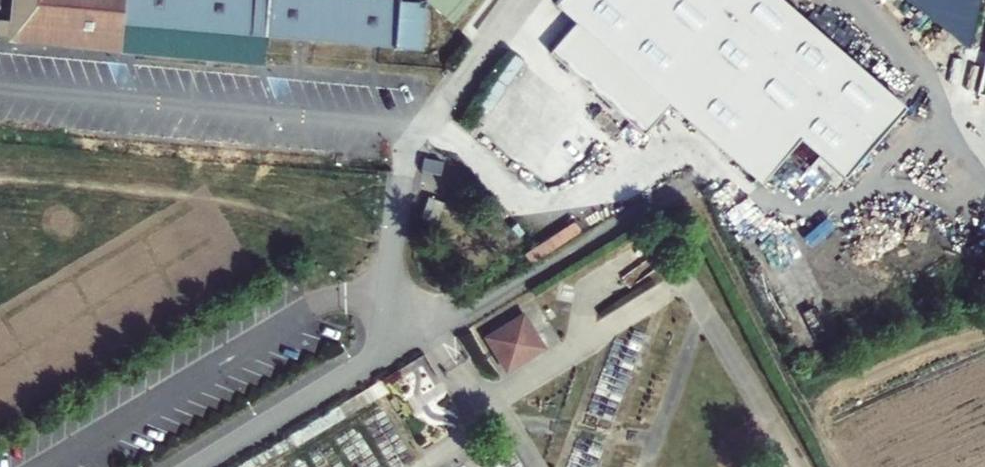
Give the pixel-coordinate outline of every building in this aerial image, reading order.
[(0,31),(0,44),(226,63),(270,66),(274,39),(368,48),(371,8),(389,9),(386,49),(399,51),(399,55),(429,59),(434,15),(426,14),(426,10),(405,8),(406,2),(387,0),(3,0),(0,31)] [(425,1),(451,22),(469,0),(426,0),(425,1)] [(551,52),(647,133),(671,106),(760,180),(799,139),(845,173),(906,110),(779,0),(562,0),(555,8),(575,24),(551,52)] [(971,48),(979,0),(911,0),(971,48)] [(368,48),(386,49),(389,9),(371,8),(368,48)] [(441,161),(424,157),(421,167),(438,171),(441,161)] [(447,201),(430,197),(424,217),(441,222),(447,201)] [(551,350),(531,315),(492,338),(512,373),(551,350)]
